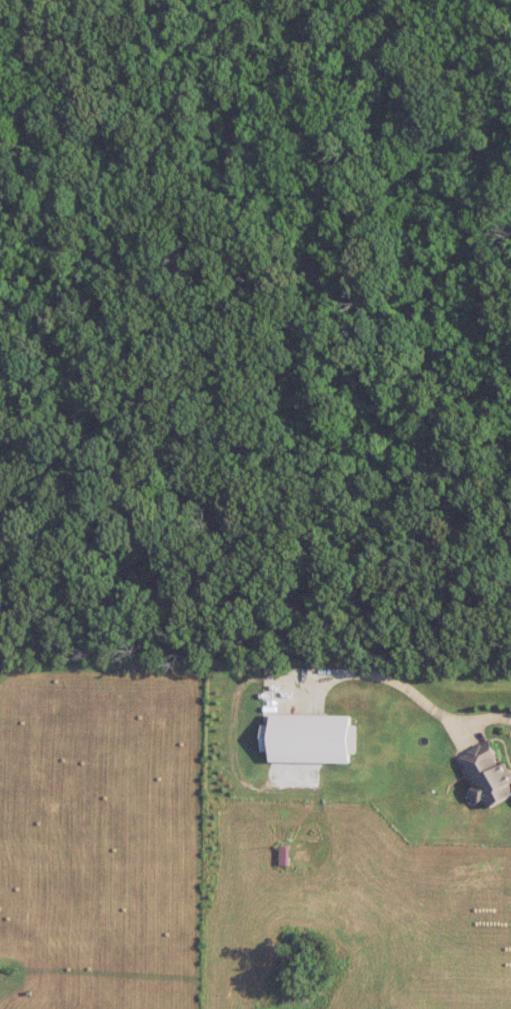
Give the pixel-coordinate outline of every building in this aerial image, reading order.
[(272,762),(352,763),(352,753),(358,753),(358,725),(351,725),(352,716),(273,714),(273,726),(265,726),(264,751),(272,751),(272,762)] [(495,740),(462,755),(483,801),(487,800),(491,808),(510,798),(510,775),(495,740)] [(290,847),(281,847),(281,865),(290,865),(290,847)]
